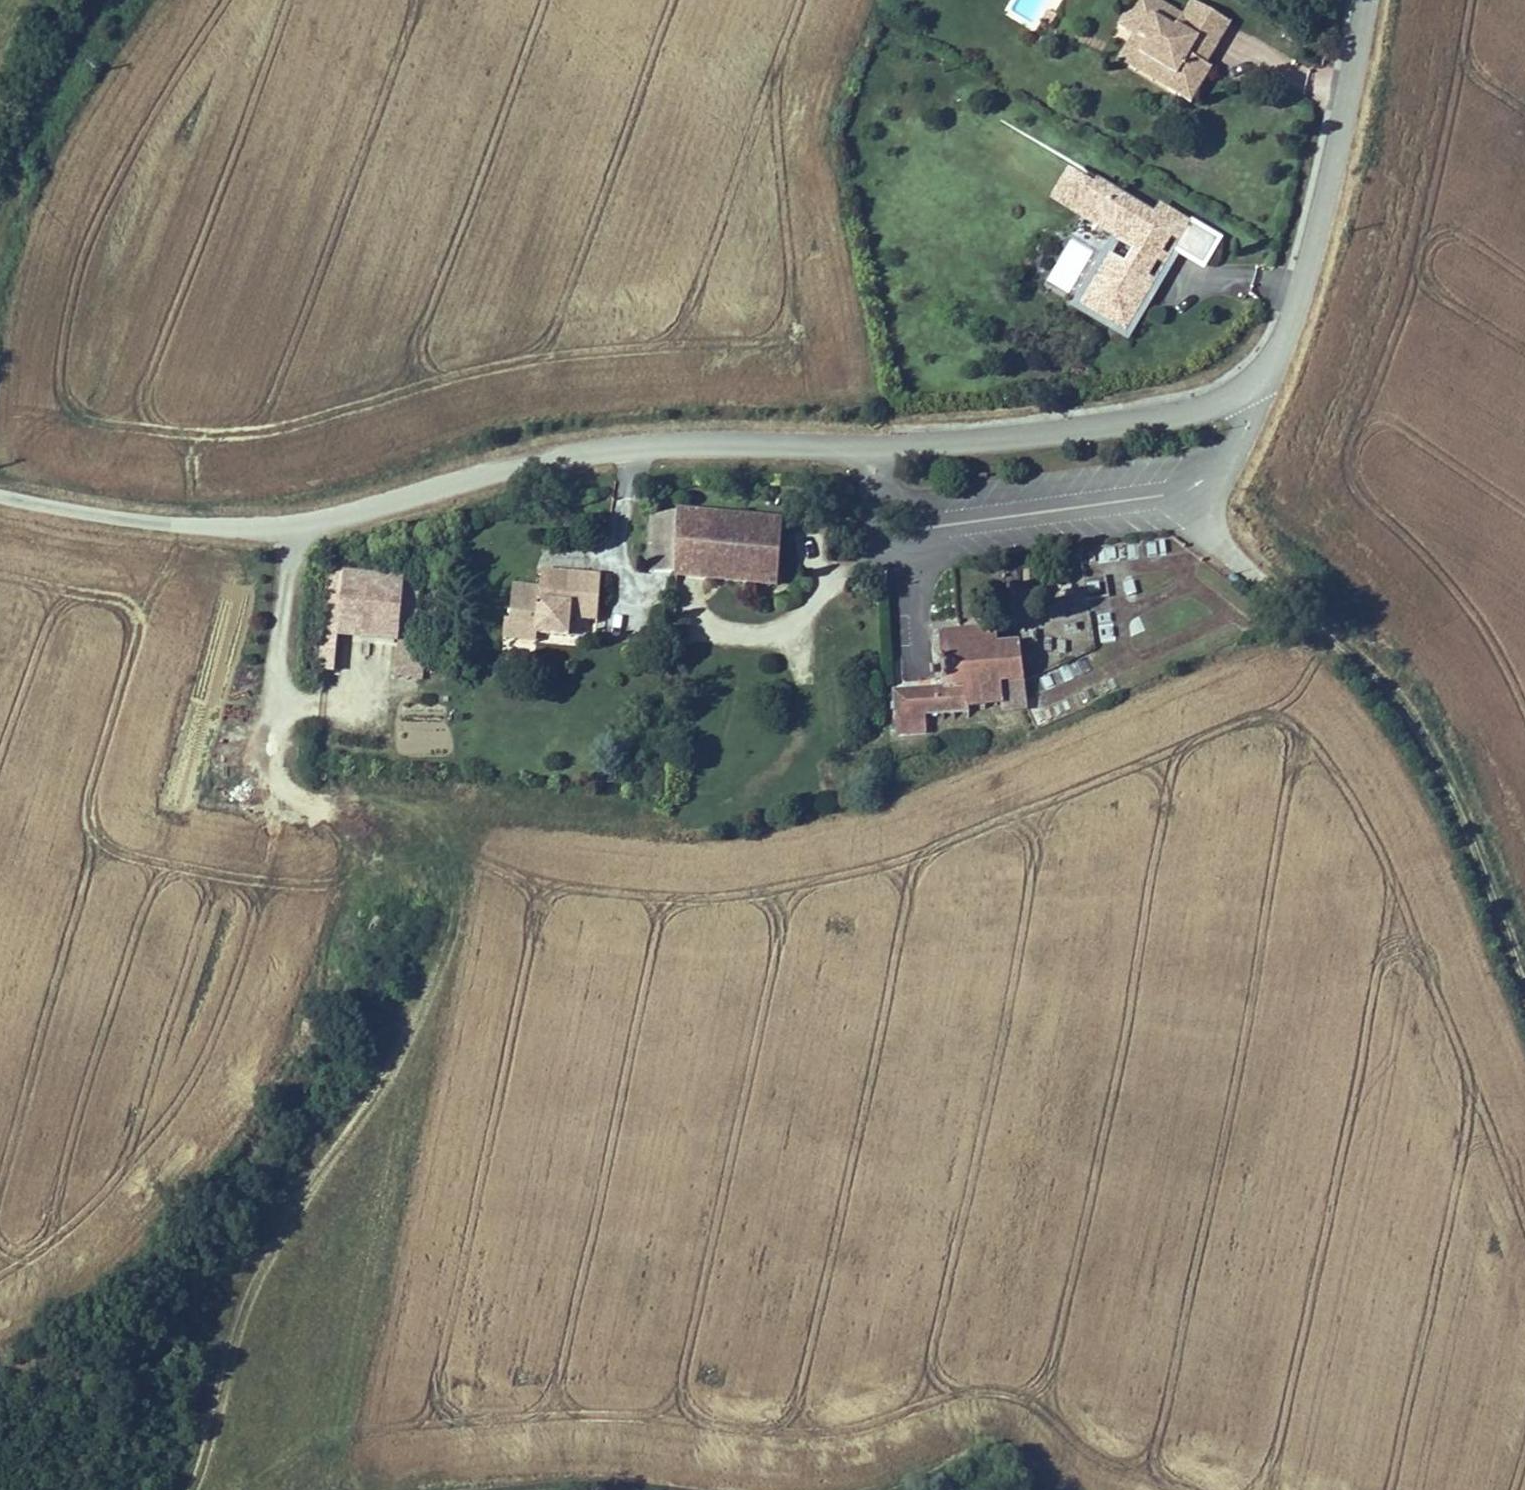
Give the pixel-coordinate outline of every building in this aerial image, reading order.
[(1042,7),(1051,14),(1058,5),(1051,0),(1047,0),(1042,7)] [(1230,28),(1193,2),(1183,17),(1158,0),(1134,0),(1118,24),(1132,33),(1145,42),(1137,54),(1172,77),(1163,90),(1186,105),(1208,71),(1203,68),(1199,65),(1206,55),(1210,57),(1230,28)] [(1116,58),(1163,90),(1172,77),(1137,54),(1145,42),(1132,33),(1116,58)] [(1203,68),(1210,57),(1206,55),(1199,65),(1203,68)] [(1052,196),(1133,251),(1119,272),(1098,259),(1067,304),(1113,335),(1144,289),(1133,282),(1162,240),(1171,246),(1166,252),(1193,270),(1209,246),(1154,210),(1148,219),(1094,183),(1091,188),(1068,173),(1052,196)] [(1068,236),(1045,280),(1068,292),(1091,248),(1068,236)] [(672,509),(663,509),(662,577),(763,583),(774,517),(755,515),(742,513),(684,509),(672,509)] [(329,570),(324,634),(405,639),(409,575),(329,570)] [(525,574),(518,639),(551,642),(553,622),(582,625),(587,581),(525,574)] [(1108,608),(1092,612),(1099,643),(1115,640),(1108,608)] [(580,645),(582,625),(553,622),(551,642),(580,645)] [(968,684),(970,710),(1001,707),(1001,714),(1028,711),(1018,643),(997,645),(995,628),(957,631),(936,633),(943,687),(968,684)] [(968,684),(943,687),(892,691),(897,738),(927,735),(925,718),(970,713),(970,710),(968,684)]
